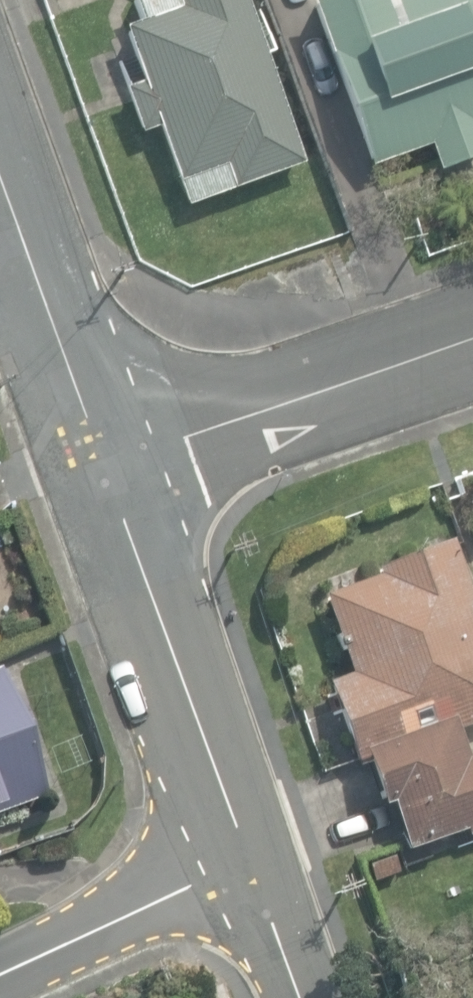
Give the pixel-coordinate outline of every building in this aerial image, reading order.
[(185,205),(302,164),(242,0),(130,0),(137,21),(120,28),(140,82),(121,88),(138,135),(156,128),(185,205)] [(436,172),(472,158),(472,0),(307,0),(306,1),(368,169),(427,147),(436,172)] [(403,848),(460,828),(462,834),(472,830),(472,754),(461,758),(451,731),(472,723),(472,609),(448,541),(372,569),(374,574),(320,595),(349,673),(325,682),(356,766),(364,763),(379,806),(387,802),(403,848)] [(46,797),(0,671),(0,813),(46,797)]
